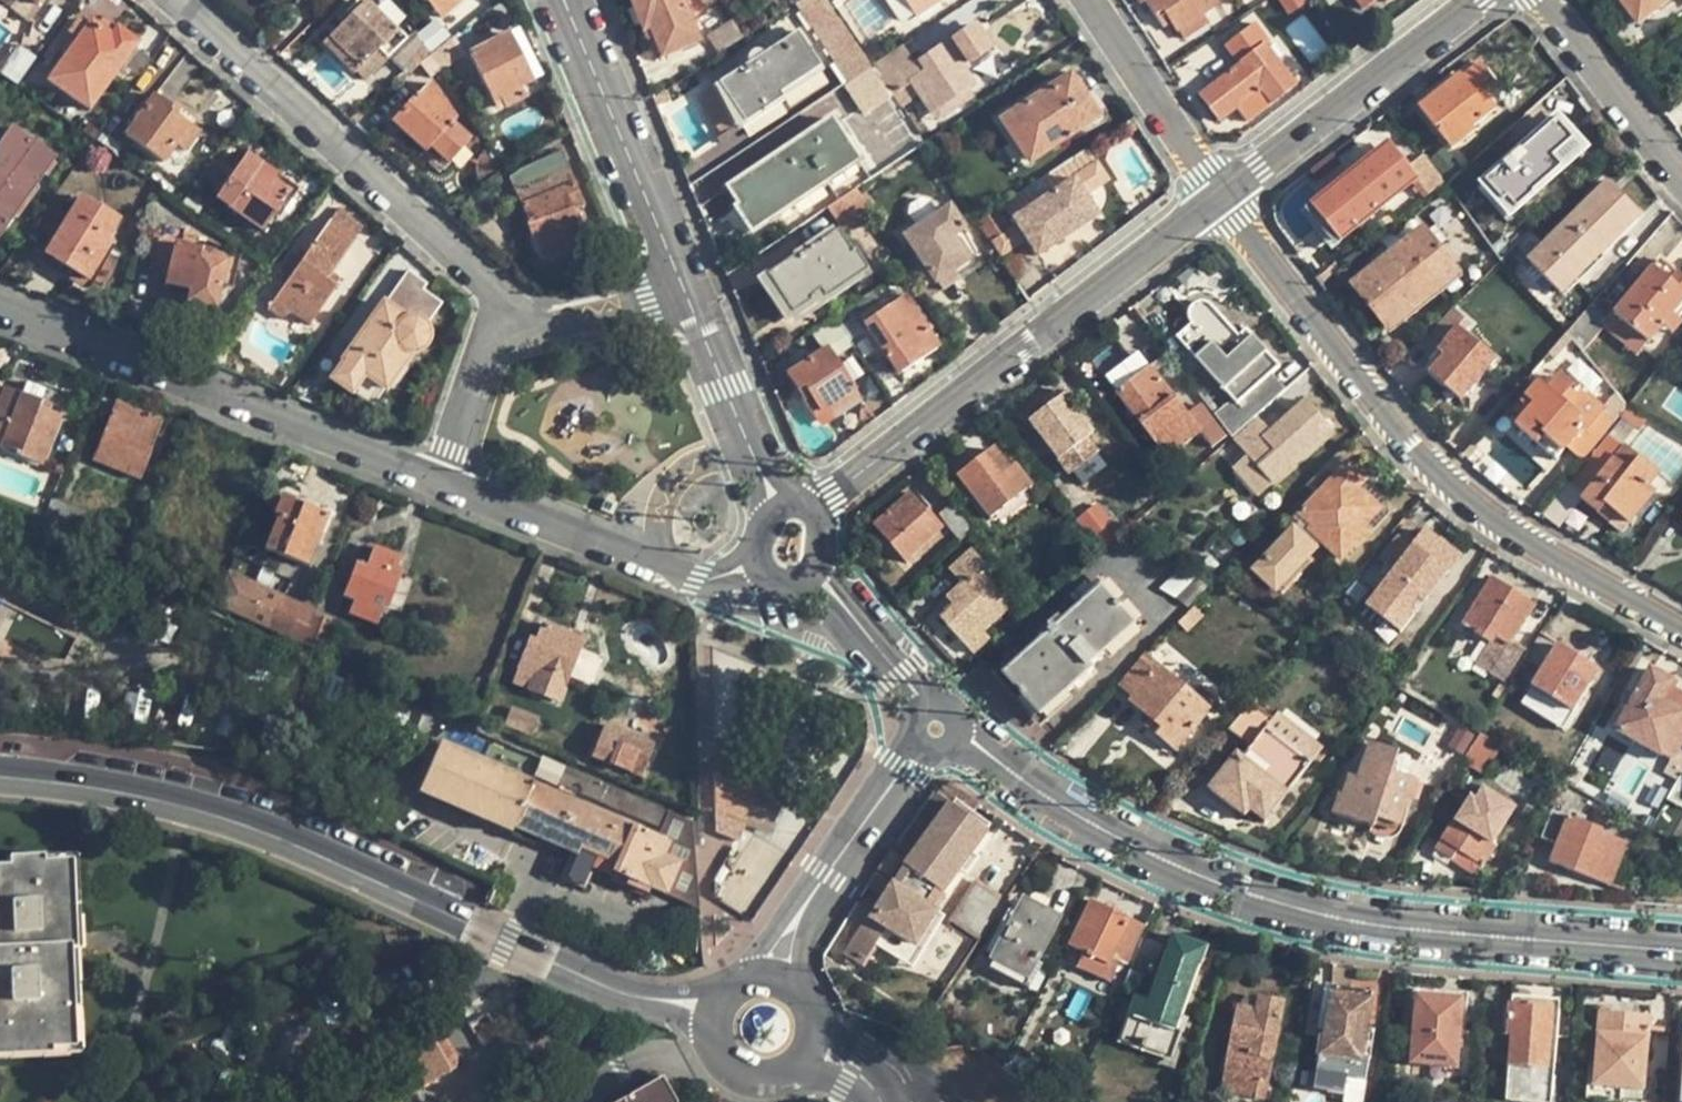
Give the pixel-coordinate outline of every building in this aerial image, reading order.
[(30,26),(51,0),(0,0),(0,2),(30,26)] [(443,23),(470,0),(424,0),(443,23)] [(648,45),(656,42),(662,59),(700,44),(683,0),(630,0),(648,45)] [(903,25),(907,26),(912,24),(947,0),(886,0),(903,25)] [(1142,8),(1149,4),(1166,30),(1173,26),(1179,35),(1221,8),(1215,0),(1136,0),(1142,8)] [(1289,17),(1306,6),(1303,0),(1284,0),(1280,3),(1289,17)] [(1363,13),(1380,1),(1385,8),(1396,0),(1354,0),(1363,13)] [(1632,29),(1637,24),(1642,30),(1681,0),(1610,0),(1632,29)] [(323,48),(363,88),(397,55),(412,75),(434,57),(422,40),(413,48),(400,34),(398,38),(368,6),(352,21),(346,16),(337,24),(342,30),(323,48)] [(814,34),(846,82),(868,67),(837,19),(814,34)] [(80,45),(50,84),(91,115),(142,46),(122,30),(120,33),(106,22),(101,28),(96,24),(92,29),(84,24),(73,40),(80,45)] [(1200,95),(1219,122),(1237,110),(1248,125),(1298,89),(1269,48),(1273,45),(1259,25),(1228,47),(1242,66),(1200,95)] [(874,67),(904,111),(913,105),(911,103),(920,97),(939,126),(976,101),(970,91),(975,87),(965,71),(995,51),(978,26),(922,64),(911,48),(905,52),(903,48),(874,67)] [(521,33),(470,57),(499,116),(528,102),(523,91),(544,81),(521,33)] [(714,89),(741,130),(749,130),(786,105),(784,101),(825,75),(798,34),(765,57),(762,54),(758,53),(753,54),(750,57),(749,61),(750,66),(714,89)] [(23,50),(4,76),(21,89),(40,63),(23,50)] [(441,52),(434,57),(446,75),(453,70),(441,52)] [(995,125),(1024,169),(1108,115),(1079,70),(995,125)] [(848,88),(879,136),(904,120),(873,72),(848,88)] [(1423,112),(1454,152),(1476,135),(1474,132),(1496,114),(1480,93),(1475,97),(1462,81),(1423,112)] [(399,109),(388,122),(443,173),(471,143),(454,128),(458,123),(431,85),(406,114),(399,109)] [(158,98),(128,139),(166,167),(179,150),(188,156),(202,137),(193,131),(196,126),(158,98)] [(1523,138),(1552,117),(1541,102),(1512,123),(1523,138)] [(725,222),(741,244),(862,162),(833,119),(727,190),(737,206),(733,209),(736,214),(725,222)] [(1564,120),(1482,190),(1509,221),(1567,173),(1565,170),(1589,150),(1564,120)] [(15,220),(21,224),(43,194),(37,190),(44,180),(49,184),(60,169),(55,166),(58,162),(17,132),(13,138),(7,133),(0,143),(0,150),(3,152),(0,155),(0,240),(15,220)] [(520,173),(512,181),(530,228),(527,229),(540,263),(589,244),(577,214),(586,210),(564,154),(520,173)] [(1305,214),(1335,252),(1344,245),(1343,243),(1415,187),(1425,201),(1446,185),(1426,159),(1409,172),(1404,167),(1400,170),(1389,155),(1356,182),(1352,177),(1305,214)] [(217,163),(186,206),(201,217),(210,205),(216,210),(220,205),(264,238),(293,198),(275,185),(280,179),(250,157),(236,176),(217,163)] [(1012,223),(1035,259),(1097,219),(1084,199),(1108,183),(1097,167),(1012,223)] [(505,181),(491,188),(494,193),(507,186),(505,181)] [(1611,186),(1533,265),(1561,293),(1639,215),(1611,186)] [(830,209),(844,229),(871,210),(858,191),(830,209)] [(85,200),(44,267),(85,293),(115,245),(112,243),(124,224),(85,200)] [(908,266),(931,301),(961,281),(955,272),(982,254),(951,209),(950,210),(945,202),(934,209),(939,216),(907,238),(920,258),(908,266)] [(980,226),(1001,257),(1019,245),(997,214),(980,226)] [(291,283),(268,312),(285,325),(291,317),(310,331),(340,291),(329,283),(359,243),(357,241),(363,232),(341,216),(315,250),(308,245),(302,253),(309,259),(304,266),(294,259),(282,276),(291,283)] [(160,233),(152,273),(170,277),(166,289),(178,292),(175,303),(216,314),(222,295),(236,298),(244,269),(230,266),(231,258),(186,247),(188,233),(168,229),(160,233)] [(757,281),(785,324),(790,321),(795,329),(865,284),(861,278),(869,273),(854,250),(852,252),(839,233),(836,235),(833,230),(792,256),(795,260),(770,276),(768,273),(757,281)] [(1429,234),(1355,290),(1386,329),(1458,273),(1429,234)] [(1617,317),(1651,346),(1665,329),(1675,337),(1681,328),(1681,324),(1675,318),(1681,310),(1681,280),(1661,264),(1617,317)] [(385,395),(388,397),(414,360),(417,356),(424,354),(427,350),(431,344),(433,339),(432,333),(429,327),(444,307),(425,292),(428,288),(411,276),(389,305),(386,303),(344,361),(346,363),(332,382),(353,398),(355,395),(374,409),(385,395)] [(446,287),(440,294),(448,301),(454,294),(446,287)] [(871,347),(882,364),(889,359),(899,375),(941,347),(908,298),(866,325),(878,342),(871,347)] [(1464,302),(1459,308),(1471,318),(1476,313),(1464,302)] [(1236,406),(1219,421),(1234,441),(1286,393),(1272,378),(1280,370),(1248,334),(1240,341),(1215,311),(1210,309),(1203,308),(1197,310),(1192,316),(1190,321),(1192,326),(1196,332),(1181,343),(1236,406)] [(788,376),(820,426),(861,399),(837,362),(853,351),(848,345),(865,334),(849,310),(808,337),(820,356),(788,376)] [(1430,375),(1463,403),(1509,349),(1492,334),(1481,347),(1467,335),(1473,327),(1456,312),(1434,337),(1443,344),(1436,352),(1444,360),(1430,375)] [(1118,399),(1168,461),(1202,436),(1153,372),(1118,399)] [(1541,385),(1515,415),(1523,421),(1516,428),(1556,462),(1563,453),(1567,456),(1570,453),(1582,463),(1615,425),(1604,415),(1607,413),(1589,398),(1587,401),(1560,378),(1549,391),(1541,385)] [(1181,393),(1222,450),(1234,441),(1219,421),(1192,385),(1181,393)] [(0,410),(0,451),(45,468),(63,421),(53,417),(56,410),(7,391),(0,410)] [(1031,426),(1070,478),(1099,455),(1086,437),(1091,431),(1061,393),(1040,408),(1046,415),(1031,426)] [(1236,444),(1272,487),(1332,431),(1306,403),(1270,436),(1259,423),(1236,444)] [(119,407),(96,464),(142,482),(164,425),(119,407)] [(1596,454),(1570,485),(1585,498),(1582,502),(1599,516),(1600,514),(1609,522),(1614,515),(1629,528),(1656,496),(1650,491),(1661,477),(1625,447),(1623,449),(1619,446),(1612,454),(1605,449),(1599,457),(1596,454)] [(960,480),(989,520),(1027,493),(1020,485),(1026,480),(1017,468),(1010,472),(995,453),(960,480)] [(1254,574),(1282,601),(1319,564),(1313,558),(1325,546),(1343,563),(1396,509),(1340,457),(1306,490),(1317,500),(1295,522),(1300,527),(1254,574)] [(1164,473),(1155,481),(1168,499),(1177,491),(1164,473)] [(281,520),(268,554),(311,571),(330,521),(334,523),(337,516),(302,503),(304,497),(283,489),(279,500),(283,502),(277,519),(281,520)] [(877,527),(907,562),(945,530),(930,514),(926,516),(910,498),(877,527)] [(87,515),(56,501),(43,531),(74,544),(87,515)] [(940,517),(961,542),(973,532),(953,506),(940,517)] [(1097,509),(1079,524),(1102,555),(1122,540),(1097,509)] [(1396,598),(1417,617),(1464,560),(1453,552),(1458,543),(1448,536),(1442,543),(1429,531),(1412,550),(1401,541),(1382,564),(1394,573),(1398,568),(1411,579),(1396,598)] [(357,605),(353,617),(378,627),(385,611),(399,616),(414,579),(398,573),(403,562),(377,552),(370,570),(360,567),(347,601),(357,605)] [(942,620),(975,656),(989,645),(985,638),(1019,607),(971,552),(950,573),(963,588),(947,602),(954,609),(942,620)] [(233,575),(220,607),(325,656),(336,627),(318,619),(319,615),(233,575)] [(1488,675),(1506,685),(1526,655),(1514,644),(1537,610),(1494,582),(1463,628),(1492,646),(1484,659),(1494,666),(1488,675)] [(1006,678),(1043,719),(1097,672),(1094,669),(1135,631),(1101,593),(1059,632),(1053,629),(1045,635),(1049,639),(1006,678)] [(1209,600),(1183,624),(1190,633),(1216,608),(1209,600)] [(524,673),(518,688),(561,706),(571,682),(589,689),(601,661),(582,653),(586,643),(548,627),(540,645),(533,643),(521,671),(524,673)] [(1542,675),(1510,725),(1528,737),(1540,718),(1567,736),(1589,700),(1585,697),(1599,674),(1542,638),(1516,679),(1523,682),(1534,669),(1542,675)] [(1145,655),(1118,686),(1133,701),(1130,705),(1149,720),(1144,727),(1178,756),(1213,715),(1145,655)] [(1617,733),(1671,763),(1681,743),(1681,688),(1652,672),(1617,733)] [(1239,755),(1209,792),(1247,824),(1254,819),(1264,828),(1321,754),(1257,702),(1230,734),(1251,751),(1245,761),(1239,755)] [(517,712),(510,729),(535,741),(543,724),(517,712)] [(609,728),(596,762),(642,781),(656,747),(609,728)] [(1461,733),(1452,747),(1468,756),(1476,740),(1461,733)] [(1465,767),(1482,774),(1500,746),(1485,737),(1465,767)] [(1336,818),(1376,830),(1374,839),(1385,842),(1393,841),(1399,838),(1403,830),(1417,784),(1393,779),(1399,755),(1371,746),(1362,783),(1341,777),(1336,796),(1341,796),(1336,818)] [(441,747),(418,801),(511,840),(513,834),(576,860),(579,852),(597,860),(591,872),(610,880),(612,875),(670,899),(683,867),(666,859),(672,845),(441,747)] [(1680,780),(1681,777),(1681,754),(1680,753),(1668,773),(1680,780)] [(728,774),(719,789),(719,815),(748,828),(755,807),(763,793),(728,774)] [(1681,808),(1681,777),(1680,780),(1668,800),(1681,808)] [(870,919),(845,959),(862,970),(878,948),(913,971),(947,920),(933,911),(943,896),(989,834),(973,821),(982,807),(951,782),(903,855),(912,862),(875,922),(870,919)] [(1449,865),(1475,882),(1498,848),(1494,844),(1515,813),(1485,793),(1477,804),(1471,800),(1457,824),(1454,825),(1437,851),(1451,861),(1449,865)] [(1550,866),(1612,888),(1627,848),(1603,839),(1604,834),(1586,828),(1588,821),(1555,809),(1543,841),(1558,847),(1550,866)] [(706,831),(697,831),(697,849),(707,849),(706,831)] [(579,852),(576,860),(567,878),(585,886),(591,872),(597,860),(579,852)] [(893,854),(881,875),(893,884),(905,863),(893,854)] [(53,1066),(53,1060),(76,1060),(76,955),(81,955),(81,871),(16,871),(17,878),(0,878),(0,1066),(53,1066)] [(981,882),(957,920),(985,939),(1011,901),(981,882)] [(1096,903),(1073,947),(1110,968),(1113,962),(1130,967),(1146,929),(1096,903)] [(1026,904),(996,960),(1032,979),(1061,922),(1026,904)] [(1139,1002),(1123,1044),(1176,1063),(1185,1035),(1180,1034),(1200,970),(1204,971),(1211,949),(1175,937),(1153,1006),(1139,1002)] [(1147,942),(1129,986),(1140,990),(1145,979),(1152,981),(1164,948),(1147,942)] [(1322,1059),(1318,1092),(1351,1097),(1352,1080),(1370,1083),(1376,1049),(1366,1046),(1373,995),(1336,990),(1333,1016),(1312,1013),(1308,1039),(1321,1039),(1318,1058),(1322,1059)] [(489,999),(469,1009),(478,1027),(498,1018),(489,999)] [(1421,999),(1414,1066),(1460,1070),(1465,1003),(1421,999)] [(1225,1095),(1262,1101),(1268,1101),(1286,1005),(1250,1000),(1240,1010),(1225,1095)] [(1508,1101),(1513,1101),(1547,1101),(1555,1011),(1511,1006),(1507,1039),(1513,1039),(1508,1101)] [(1603,1016),(1597,1090),(1647,1095),(1653,1020),(1603,1016)] [(403,1061),(421,1093),(463,1071),(446,1038),(403,1061)] [(665,1086),(635,1101),(675,1101),(665,1086)]
